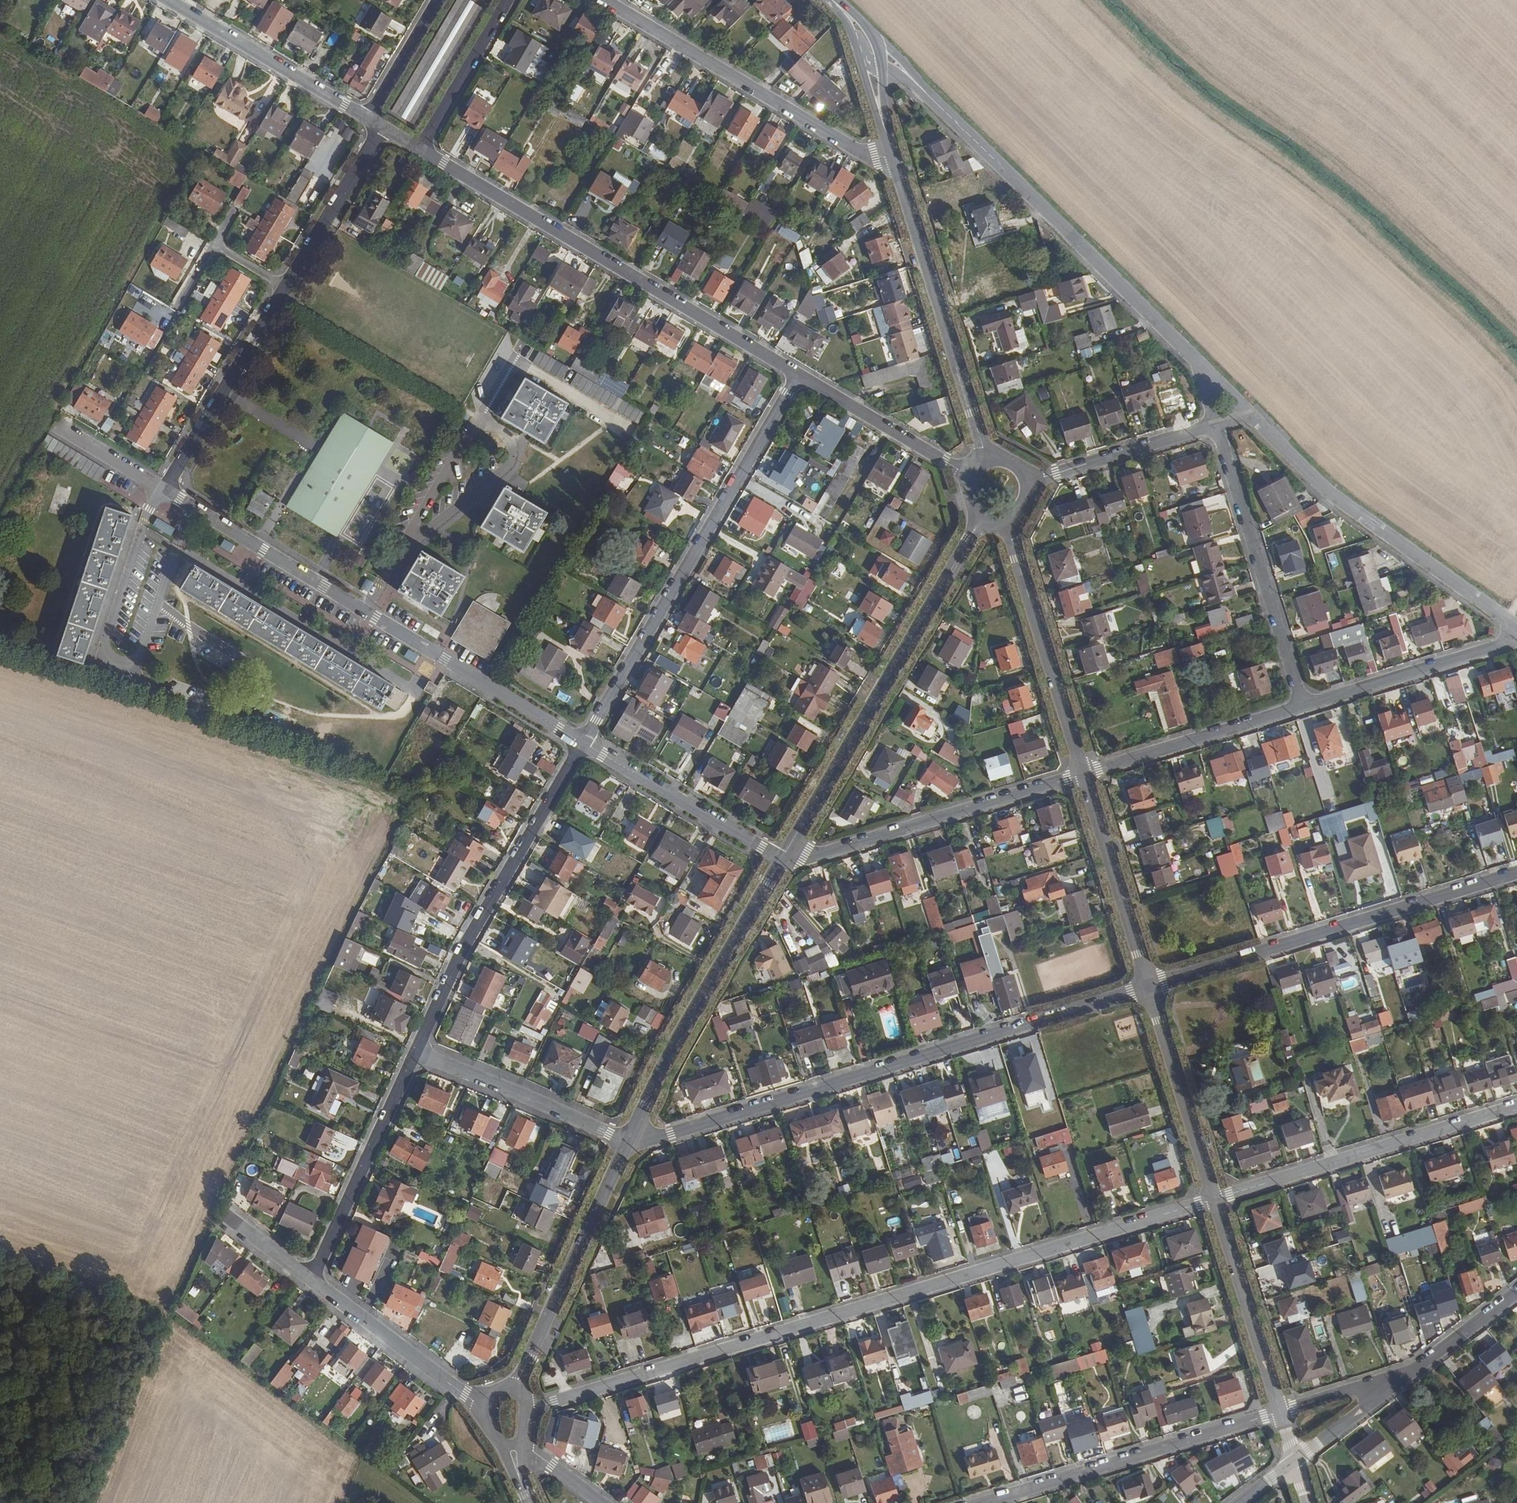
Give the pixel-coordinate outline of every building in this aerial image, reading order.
[(83,13),(91,0),(64,0),(63,1),(83,13)] [(94,3),(104,9),(107,5),(98,0),(96,0),(94,3)] [(262,9),(267,0),(247,0),(248,1),(254,5),(262,9)] [(415,124),(484,9),(470,0),(457,0),(391,109),(415,124)] [(549,0),(543,0),(534,15),(559,30),(570,12),(549,0)] [(708,1),(707,0),(673,0),(668,5),(678,14),(684,9),(686,6),(694,14),(708,1)] [(750,7),(743,0),(725,0),(712,13),(720,20),(723,16),(733,26),(750,7)] [(792,7),(784,0),(757,0),(754,3),(775,23),(786,13),(792,7)] [(696,20),(711,5),(708,1),(694,14),(686,6),(684,9),(696,20)] [(79,27),(101,41),(106,32),(118,12),(107,5),(104,9),(94,3),(79,27)] [(258,28),(278,41),(291,20),(294,15),(273,3),(268,11),(258,28)] [(392,18),(372,5),(360,26),(380,37),(392,18)] [(65,6),(63,12),(72,15),(74,9),(65,6)] [(128,15),(120,10),(118,12),(106,32),(127,45),(139,25),(126,18),(128,15)] [(789,16),(786,13),(775,23),(770,29),(773,31),(772,33),(786,46),(789,43),(792,47),(799,54),(812,41),(796,26),(790,31),(782,23),(789,16)] [(583,14),(572,32),(589,42),(599,25),(583,14)] [(140,23),(128,15),(126,18),(139,25),(140,23)] [(302,16),(300,20),(315,29),(319,23),(306,16),(305,18),(302,16)] [(157,25),(175,35),(176,33),(161,24),(162,21),(160,20),(157,25)] [(324,35),(300,20),(289,39),(313,53),(324,35)] [(147,42),(164,53),(175,35),(157,25),(147,42)] [(548,48),(517,29),(508,44),(514,48),(505,62),(531,78),(548,48)] [(197,45),(182,36),(171,54),(186,63),(197,45)] [(372,40),(368,47),(371,49),(380,54),(384,48),(372,40)] [(611,55),(599,47),(587,67),(606,78),(620,54),(614,50),(611,55)] [(350,85),(359,90),(362,90),(372,73),(370,71),(380,54),(371,49),(361,66),(357,73),(351,68),(344,79),(351,83),(350,85)] [(788,71),(795,63),(789,57),(779,68),(785,74),(788,71)] [(822,78),(801,57),(795,63),(788,71),(796,78),(794,80),(807,93),(810,90),(822,78)] [(193,77),(213,88),(224,69),(205,58),(193,77)] [(626,61),(615,79),(635,91),(647,71),(639,66),(637,68),(633,65),(626,61)] [(80,77),(101,90),(107,81),(85,67),(80,77)] [(509,73),(502,69),(501,71),(504,73),(502,76),(509,80),(512,75),(509,73)] [(823,76),(822,78),(810,90),(831,110),(844,97),(823,76)] [(238,86),(229,81),(216,103),(243,118),(253,102),(243,96),(244,93),(242,90),(244,86),(239,84),(238,86)] [(597,109),(609,89),(601,84),(589,105),(597,109)] [(105,92),(117,98),(131,107),(134,103),(108,87),(105,92)] [(617,93),(609,89),(597,109),(604,114),(617,93)] [(573,90),(569,97),(575,100),(579,94),(573,90)] [(702,106),(677,91),(666,109),(692,123),(698,114),(702,106)] [(712,91),(702,106),(698,114),(715,126),(730,102),(712,91)] [(468,123),(479,130),(493,107),(475,96),(462,117),(469,122),(468,123)] [(561,111),(564,107),(550,99),(548,102),(561,111)] [(617,112),(625,116),(631,106),(623,102),(617,112)] [(143,115),(156,122),(162,112),(150,105),(143,115)] [(586,119),(564,106),(564,107),(561,111),(560,113),(581,126),(586,119)] [(272,107),(261,126),(280,137),(291,118),(281,113),(281,112),(272,107)] [(758,120),(741,110),(729,131),(745,141),(758,120)] [(634,118),(628,115),(620,129),(626,132),(644,143),(649,134),(647,132),(652,124),(636,114),(634,118)] [(342,130),(345,123),(336,119),(333,126),(342,130)] [(311,157),(325,135),(305,124),(291,146),(311,157)] [(784,135),(767,124),(755,143),(772,153),(784,135)] [(341,136),(350,142),(356,131),(347,126),(341,136)] [(626,132),(620,129),(615,136),(622,140),(626,132)] [(491,164),(493,166),(502,151),(507,141),(487,130),(476,149),(494,160),(491,164)] [(620,151),(624,141),(614,137),(610,146),(620,151)] [(632,140),(629,145),(641,151),(643,147),(632,140)] [(955,171),(957,177),(971,173),(969,166),(961,168),(955,145),(952,146),(949,140),(933,145),(939,164),(947,161),(951,172),(955,171)] [(218,151),(214,157),(235,170),(248,148),(237,142),(228,156),(218,151)] [(632,160),(635,151),(626,148),(623,156),(632,160)] [(502,151),(493,166),(510,176),(510,175),(519,161),(502,151)] [(510,175),(520,180),(534,157),(525,151),(519,161),(510,175)] [(792,175),(801,160),(788,152),(785,158),(782,155),(778,162),(781,164),(779,168),(792,175)] [(826,193),(842,166),(834,162),(829,169),(816,162),(805,181),(826,193)] [(228,182),(240,189),(247,177),(235,170),(228,182)] [(286,200),(296,205),(313,176),(304,170),(286,200)] [(773,172),(769,170),(758,189),(762,191),(773,172)] [(626,188),(601,172),(590,190),(616,206),(626,188)] [(426,191),(409,180),(399,198),(415,209),(426,191)] [(225,196),(200,181),(189,198),(215,214),(225,196)] [(853,208),(871,195),(861,183),(843,195),(853,208)] [(250,190),(245,186),(234,203),(241,207),(250,190)] [(724,187),(718,197),(744,212),(748,205),(749,203),(724,187)] [(426,211),(435,217),(442,205),(433,199),(426,211)] [(261,225),(279,236),(294,210),(276,200),(261,225)] [(349,230),(367,240),(385,210),(370,201),(358,221),(356,219),(349,230)] [(969,209),(971,218),(995,211),(991,201),(969,209)] [(748,205),(744,212),(750,216),(761,222),(764,218),(757,214),(759,211),(748,205)] [(850,218),(852,221),(862,214),(860,210),(850,218)] [(396,214),(391,211),(379,230),(387,235),(394,224),(391,222),(396,214)] [(473,224),(452,211),(441,229),(462,242),(473,224)] [(770,228),(777,215),(770,211),(763,224),(770,228)] [(995,211),(971,218),(978,239),(1002,232),(995,211)] [(750,216),(744,212),(738,221),(745,225),(750,216)] [(855,231),(868,221),(862,214),(850,223),(855,231)] [(194,233),(168,218),(164,225),(189,240),(194,233)] [(263,261),(279,236),(261,225),(251,220),(247,227),(257,232),(245,251),(263,261)] [(626,248),(636,230),(618,220),(615,225),(614,224),(611,229),(612,230),(608,237),(626,248)] [(688,234),(667,221),(657,239),(668,245),(666,247),(676,253),(688,234)] [(782,224),(777,232),(796,243),(800,235),(782,224)] [(658,230),(651,226),(644,236),(652,241),(658,230)] [(871,262),(873,262),(889,257),(891,256),(884,238),(876,240),(875,237),(867,240),(868,243),(865,244),(871,262)] [(484,245),(473,238),(464,253),(482,264),(493,246),(486,242),(484,245)] [(709,258),(689,245),(677,266),(697,278),(709,258)] [(177,280),(188,263),(163,247),(153,265),(177,280)] [(537,247),(531,256),(542,262),(547,253),(537,247)] [(837,252),(834,247),(822,256),(825,261),(820,265),(831,279),(848,267),(841,257),(837,252)] [(798,252),(803,268),(813,265),(808,248),(798,252)] [(720,251),(713,264),(719,268),(727,255),(720,251)] [(413,254),(404,269),(415,276),(424,261),(413,254)] [(889,257),(873,262),(874,267),(891,262),(889,257)] [(587,280),(587,279),(562,264),(550,285),(575,300),(579,293),(587,280)] [(215,295),(234,306),(249,280),(231,269),(219,289),(215,295)] [(502,277),(491,270),(484,283),(486,284),(483,289),(501,299),(509,286),(499,281),(502,277)] [(895,271),(877,276),(883,299),(902,293),(895,271)] [(730,282),(714,272),(703,291),(720,300),(730,282)] [(455,275),(452,282),(460,286),(464,279),(455,275)] [(1088,298),(1082,277),(1059,284),(1065,305),(1088,298)] [(594,285),(587,280),(579,293),(586,297),(594,285)] [(526,313),(531,316),(539,303),(531,298),(537,287),(528,281),(513,305),(517,308),(514,313),(522,319),(526,313)] [(732,304),(753,316),(766,294),(745,282),(732,304)] [(210,283),(206,290),(215,295),(219,289),(210,283)] [(808,311),(813,302),(812,296),(808,283),(795,304),(808,311)] [(820,285),(811,287),(812,294),(822,292),(820,285)] [(215,295),(206,290),(202,295),(212,301),(215,295)] [(1033,292),(1021,296),(1025,311),(1037,307),(1033,292)] [(813,302),(820,325),(834,321),(830,306),(825,308),(821,293),(812,296),(813,302)] [(885,305),(903,300),(904,299),(902,293),(883,299),(885,305)] [(771,324),(780,329),(794,305),(774,294),(758,321),(769,328),(771,324)] [(218,332),(234,306),(215,295),(212,301),(201,320),(218,332)] [(627,331),(639,311),(618,299),(606,319),(627,331)] [(891,334),(911,328),(908,318),(911,317),(908,309),(906,310),(905,306),(903,300),(885,305),(883,306),(891,334)] [(1117,329),(1110,305),(1089,312),(1096,336),(1117,329)] [(1009,310),(982,318),(986,332),(997,328),(1004,350),(1019,346),(1009,310)] [(152,349),(162,333),(130,313),(119,331),(152,349)] [(655,340),(661,330),(644,319),(634,336),(651,347),(655,340)] [(795,322),(786,337),(807,349),(805,352),(813,357),(823,339),(795,322)] [(682,334),(665,324),(661,330),(655,340),(673,350),(682,334)] [(582,336),(580,334),(567,327),(557,344),(572,353),(582,336)] [(587,339),(590,333),(583,328),(580,334),(582,336),(587,339)] [(898,364),(918,358),(912,336),(914,336),(911,328),(891,334),(889,335),(898,364)] [(181,348),(178,353),(187,358),(205,369),(220,344),(202,333),(195,345),(189,341),(184,349),(181,348)] [(854,345),(862,342),(859,333),(850,336),(854,345)] [(1073,338),(1075,343),(1077,352),(1092,348),(1088,334),(1073,338)] [(554,335),(544,352),(548,354),(558,338),(554,335)] [(807,349),(786,337),(784,341),(805,352),(807,349)] [(706,373),(717,355),(696,343),(686,361),(706,373)] [(96,345),(92,356),(100,359),(104,348),(96,345)] [(1102,345),(1093,345),(1093,353),(1103,352),(1102,345)] [(539,350),(534,359),(564,376),(569,368),(539,350)] [(713,376),(725,384),(737,364),(718,353),(717,355),(706,373),(695,392),(699,394),(703,389),(701,388),(704,384),(707,386),(713,376)] [(625,357),(619,354),(612,366),(619,369),(625,357)] [(596,382),(602,372),(576,357),(570,367),(596,382)] [(190,395),(205,369),(187,358),(171,384),(190,395)] [(924,358),(861,376),(865,389),(911,375),(917,378),(921,390),(933,386),(924,358)] [(990,368),(1000,397),(1020,391),(1017,384),(1020,382),(1014,361),(990,368)] [(1167,364),(1159,366),(1161,373),(1153,376),(1154,382),(1160,381),(1161,383),(1167,381),(1167,383),(1171,383),(1170,380),(1174,378),(1171,370),(1169,370),(1167,364)] [(766,381),(750,371),(735,395),(751,405),(766,381)] [(596,382),(604,387),(610,377),(602,372),(596,382)] [(604,387),(621,397),(627,387),(610,377),(604,387)] [(503,417),(544,442),(566,404),(525,380),(503,417)] [(76,383),(67,400),(74,405),(85,388),(76,383)] [(1120,391),(1128,414),(1140,411),(1137,403),(1154,398),(1149,383),(1120,391)] [(719,410),(725,401),(732,388),(725,384),(712,405),(719,410)] [(85,388),(74,405),(74,406),(100,422),(110,404),(85,388)] [(142,414),(160,424),(176,399),(158,388),(147,406),(142,414)] [(945,415),(952,413),(948,396),(917,403),(923,429),(947,423),(945,415)] [(1025,396),(1006,409),(1017,424),(1025,418),(1037,434),(1048,426),(1025,396)] [(137,401),(132,408),(142,414),(147,406),(137,401)] [(1094,408),(1100,428),(1123,421),(1117,402),(1094,408)] [(336,537),(392,443),(342,413),(286,507),(336,537)] [(1059,421),(1065,443),(1092,435),(1085,413),(1059,421)] [(145,449),(160,424),(142,414),(127,438),(145,449)] [(744,424),(729,414),(712,444),(727,452),(744,424)] [(101,428),(108,431),(114,420),(107,416),(101,428)] [(843,431),(825,420),(813,441),(831,452),(843,431)] [(98,481),(106,468),(47,434),(39,447),(98,481)] [(682,436),(679,445),(686,448),(689,439),(682,436)] [(853,443),(833,477),(816,506),(814,511),(824,518),(864,450),(853,443)] [(719,461),(722,457),(701,445),(688,466),(710,479),(720,462),(719,461)] [(792,492),(809,463),(785,449),(778,461),(785,465),(780,474),(773,469),(768,478),(792,492)] [(1188,462),(1174,467),(1180,486),(1208,478),(1201,454),(1186,458),(1188,462)] [(1172,463),(1174,467),(1188,462),(1186,458),(1172,463)] [(898,471),(878,459),(867,478),(887,490),(898,471)] [(602,491),(611,497),(624,475),(629,478),(634,468),(620,460),(602,491)] [(928,475),(912,465),(905,477),(913,482),(905,497),(913,502),(928,475)] [(685,471),(673,491),(691,502),(698,490),(695,488),(700,480),(685,471)] [(1141,473),(1122,479),(1129,501),(1148,495),(1141,473)] [(1255,495),(1272,527),(1300,511),(1283,481),(1255,495)] [(509,488),(506,485),(482,526),(523,550),(545,512),(508,491),(509,488)] [(646,510),(663,521),(677,497),(660,486),(646,510)] [(69,496),(70,489),(57,487),(56,494),(69,496)] [(273,499),(258,489),(247,508),(262,517),(273,499)] [(1093,503),(1097,517),(1099,524),(1110,521),(1108,513),(1126,508),(1121,491),(1102,497),(1102,500),(1093,503)] [(774,508),(755,496),(739,523),(758,535),(774,508)] [(901,501),(895,497),(890,504),(896,508),(901,501)] [(1093,503),(1092,499),(1083,501),(1083,500),(1058,508),(1064,527),(1097,517),(1093,503)] [(805,500),(802,506),(813,512),(814,511),(816,506),(805,500)] [(899,514),(885,506),(875,523),(885,529),(890,520),(894,523),(899,514)] [(1303,529),(1322,519),(1315,506),(1296,516),(1303,529)] [(1204,507),(1184,513),(1192,540),(1213,533),(1204,507)] [(82,663),(132,515),(108,508),(58,655),(82,663)] [(152,525),(170,537),(175,529),(156,518),(152,525)] [(1312,526),(1320,549),(1342,542),(1335,518),(1312,526)] [(796,523),(795,525),(807,532),(808,530),(796,523)] [(1093,526),(1095,533),(1102,532),(1099,524),(1093,526)] [(822,542),(795,525),(785,543),(812,558),(822,542)] [(640,544),(635,541),(626,556),(636,561),(637,560),(645,565),(660,538),(648,531),(640,544)] [(894,536),(885,531),(876,546),(884,551),(894,536)] [(930,541),(913,531),(898,554),(917,565),(930,541)] [(220,547),(230,551),(233,544),(223,539),(220,547)] [(1224,570),(1215,541),(1194,547),(1203,576),(1205,576),(1221,571),(1224,570)] [(1276,546),(1286,574),(1303,568),(1295,543),(1291,544),(1290,542),(1276,546)] [(1048,556),(1059,588),(1079,582),(1069,550),(1048,556)] [(1172,554),(1170,550),(1156,554),(1157,559),(1172,554)] [(355,553),(350,562),(361,568),(366,559),(355,553)] [(440,614),(463,577),(422,553),(399,590),(440,614)] [(1358,585),(1379,578),(1371,553),(1350,559),(1358,585)] [(789,568),(770,556),(765,564),(767,566),(762,575),(756,586),(773,597),(789,568)] [(742,567),(726,557),(715,576),(728,583),(736,570),(739,572),(742,567)] [(908,574),(879,557),(870,573),(899,590),(908,574)] [(846,567),(838,562),(832,573),(840,578),(846,567)] [(767,566),(765,564),(764,564),(759,574),(762,575),(767,566)] [(382,709),(385,702),(395,686),(195,566),(181,588),(382,709)] [(1226,569),(1224,570),(1221,571),(1226,585),(1230,584),(1226,569)] [(805,584),(808,579),(795,571),(790,579),(803,587),(805,584)] [(1226,585),(1221,571),(1205,576),(1214,604),(1235,598),(1230,584),(1226,585)] [(621,572),(609,593),(629,605),(641,584),(621,572)] [(359,590),(367,594),(376,577),(368,573),(359,590)] [(1142,585),(1149,583),(1147,574),(1139,576),(1142,585)] [(1387,604),(1379,578),(1358,585),(1366,610),(1387,604)] [(808,579),(805,584),(813,589),(816,583),(808,579)] [(996,596),(991,581),(972,588),(977,604),(980,603),(982,609),(1001,603),(999,595),(996,596)] [(1144,594),(1152,592),(1149,583),(1142,585),(1144,594)] [(813,589),(805,584),(803,587),(792,605),(800,609),(813,589)] [(1061,592),(1068,617),(1094,609),(1088,592),(1086,593),(1083,585),(1061,592)] [(686,611),(688,612),(705,623),(720,596),(701,586),(686,611)] [(1349,604),(1344,589),(1337,591),(1342,606),(1349,604)] [(1322,604),(1318,590),(1298,597),(1309,633),(1330,626),(1325,612),(1330,611),(1327,602),(1322,604)] [(858,609),(880,621),(885,613),(879,609),(884,601),(869,591),(858,609)] [(848,592),(845,599),(855,603),(858,596),(848,592)] [(824,608),(837,611),(839,601),(826,597),(824,608)] [(604,623),(601,630),(610,635),(625,610),(605,598),(593,616),(604,623)] [(1448,607),(1446,598),(1430,603),(1432,611),(1448,607)] [(511,621),(475,600),(455,634),(491,655),(511,621)] [(879,609),(885,613),(889,604),(884,601),(879,609)] [(1432,611),(1430,603),(1423,605),(1427,619),(1434,618),(1434,615),(1432,611)] [(1227,625),(1223,609),(1207,614),(1213,633),(1225,629),(1224,626),(1227,625)] [(1188,623),(1194,621),(1191,611),(1185,612),(1188,623)] [(678,629),(685,633),(692,633),(698,637),(706,623),(705,623),(688,612),(678,629)] [(1345,615),(1349,627),(1357,625),(1353,612),(1345,615)] [(782,622),(784,619),(775,613),(768,625),(777,630),(782,622)] [(1088,632),(1091,642),(1110,635),(1103,613),(1081,620),(1084,628),(1087,627),(1088,632)] [(1384,659),(1408,651),(1397,613),(1390,615),(1397,636),(1378,641),(1384,659)] [(1436,623),(1441,639),(1447,637),(1448,639),(1466,634),(1460,615),(1442,621),(1440,613),(1434,615),(1434,618),(1436,623)] [(1460,615),(1466,634),(1471,631),(1467,613),(1460,615)] [(1183,620),(1181,614),(1169,618),(1171,624),(1183,620)] [(1237,628),(1254,623),(1251,614),(1234,619),(1237,628)] [(566,645),(583,655),(599,630),(578,618),(563,643),(566,645)] [(857,637),(871,646),(881,631),(866,622),(865,624),(857,619),(849,632),(857,637)] [(777,630),(786,635),(791,627),(782,622),(777,630)] [(1256,629),(1254,623),(1244,626),(1246,632),(1256,629)] [(1351,666),(1374,659),(1363,623),(1357,625),(1349,627),(1329,634),(1337,657),(1339,656),(1338,654),(1340,654),(1341,644),(1357,640),(1358,642),(1361,640),(1362,643),(1346,648),(1351,666)] [(1416,647),(1441,639),(1436,623),(1428,625),(1428,623),(1411,628),(1416,647)] [(973,639),(955,628),(939,656),(957,667),(973,639)] [(1333,669),(1339,667),(1337,657),(1329,634),(1323,635),(1328,652),(1311,657),(1317,676),(1334,671),(1333,669)] [(542,686),(566,645),(563,643),(550,635),(532,665),(529,663),(525,669),(528,671),(525,676),(542,686)] [(680,644),(677,651),(676,652),(694,663),(704,647),(685,636),(680,644)] [(1321,636),(1306,640),(1309,649),(1324,644),(1321,636)] [(762,640),(757,651),(770,658),(776,648),(762,640)] [(828,661),(842,668),(852,651),(838,643),(828,661)] [(1013,643),(995,649),(1002,671),(1019,665),(1013,643)] [(1184,660),(1204,654),(1202,647),(1205,646),(1204,643),(1181,650),(1184,660)] [(1079,651),(1086,674),(1108,668),(1100,645),(1079,651)] [(403,657),(414,663),(419,655),(408,649),(403,657)] [(1156,669),(1174,663),(1172,656),(1170,649),(1152,654),(1156,669)] [(655,662),(677,675),(681,667),(660,655),(655,662)] [(1365,663),(1368,673),(1377,671),(1374,660),(1365,663)] [(807,683),(827,694),(838,676),(818,664),(807,683)] [(946,675),(928,664),(916,686),(934,696),(946,675)] [(1261,664),(1239,671),(1245,692),(1247,692),(1249,698),(1273,691),(1270,683),(1268,684),(1261,664)] [(672,681),(652,669),(638,692),(658,704),(672,681)] [(1499,672),(1480,678),(1485,695),(1504,689),(1499,672)] [(1447,677),(1453,705),(1466,702),(1460,675),(1447,677)] [(442,695),(452,681),(444,676),(435,689),(442,695)] [(793,710),(812,720),(827,694),(807,683),(798,677),(790,689),(801,696),(793,710)] [(1152,689),(1164,728),(1187,721),(1175,681),(1152,689)] [(436,687),(429,682),(424,690),(431,695),(436,687)] [(732,708),(746,717),(753,705),(762,710),(770,696),(747,682),(732,708)] [(1025,684),(1008,690),(1015,710),(1031,705),(1025,684)] [(395,686),(385,702),(397,709),(406,694),(395,686)] [(699,698),(701,691),(692,688),(690,695),(699,698)] [(977,689),(973,690),(971,707),(982,703),(977,689)] [(1411,705),(1417,726),(1435,721),(1428,695),(1419,698),(1421,701),(1418,702),(1411,705)] [(649,706),(633,697),(613,730),(629,740),(635,729),(636,727),(644,731),(642,734),(653,740),(662,725),(645,714),(649,706)] [(713,715),(724,721),(727,716),(732,708),(721,702),(713,715)] [(432,711),(426,722),(425,723),(449,737),(464,711),(451,704),(446,713),(442,713),(441,715),(433,710),(432,711)] [(426,707),(420,718),(426,722),(432,711),(426,707)] [(727,716),(742,724),(746,717),(732,708),(727,716)] [(905,724),(923,735),(928,725),(931,721),(921,716),(922,713),(914,709),(905,724)] [(956,709),(953,715),(969,724),(970,717),(956,709)] [(1378,717),(1385,741),(1411,732),(1405,713),(1391,717),(1390,713),(1378,717)] [(694,753),(707,730),(684,716),(670,739),(694,753)] [(724,721),(717,733),(742,748),(749,736),(739,729),(742,724),(727,716),(724,721)] [(1023,731),(1019,720),(1007,723),(1010,735),(1023,731)] [(795,724),(785,740),(798,748),(804,751),(810,742),(812,743),(816,736),(795,724)] [(1334,724),(1314,729),(1321,753),(1322,753),(1324,759),(1342,754),(1339,747),(1341,747),(1334,724)] [(928,725),(923,735),(931,739),(935,731),(934,728),(928,725)] [(518,734),(509,750),(511,751),(525,760),(535,744),(518,734)] [(1293,735),(1268,743),(1271,755),(1277,754),(1279,760),(1299,754),(1293,735)] [(1021,739),(1012,742),(1019,762),(1045,755),(1041,740),(1023,745),(1021,739)] [(778,740),(766,762),(786,774),(790,766),(789,765),(792,760),(797,751),(778,740)] [(411,743),(404,756),(410,759),(417,746),(411,743)] [(1463,767),(1486,760),(1481,743),(1461,748),(1462,752),(1453,755),(1459,774),(1465,772),(1463,767)] [(943,750),(933,745),(930,751),(958,767),(962,761),(952,755),(955,750),(946,745),(943,750)] [(917,757),(920,750),(915,747),(910,753),(917,757)] [(906,759),(887,748),(872,772),(878,776),(874,782),(887,790),(906,759)] [(1376,762),(1371,748),(1361,751),(1369,773),(1374,772),(1376,778),(1390,774),(1386,760),(1376,762)] [(930,756),(920,750),(917,757),(926,763),(930,756)] [(1488,765),(1516,757),(1514,750),(1493,756),(1494,758),(1486,760),(1488,765)] [(513,780),(525,760),(511,751),(499,772),(513,780)] [(1219,758),(1210,760),(1215,776),(1245,767),(1240,751),(1224,756),(1223,753),(1218,754),(1219,758)] [(741,764),(745,756),(735,752),(732,760),(741,764)] [(1263,753),(1246,759),(1252,775),(1248,776),(1253,789),(1273,782),(1263,753)] [(753,754),(747,763),(756,768),(762,759),(753,754)] [(1005,755),(984,762),(989,782),(1011,775),(1005,755)] [(734,771),(711,757),(702,772),(717,781),(715,785),(723,790),(734,771)] [(536,766),(551,775),(555,767),(541,758),(536,766)] [(959,779),(934,765),(924,781),(930,786),(933,783),(950,794),(959,779)] [(1199,766),(1175,773),(1181,792),(1204,785),(1199,766)] [(1495,766),(1483,769),(1487,784),(1500,780),(1495,766)] [(1434,773),(1436,780),(1448,776),(1446,769),(1434,773)] [(1422,785),(1433,780),(1431,774),(1419,780),(1422,785)] [(1460,776),(1459,774),(1447,778),(1449,784),(1424,791),(1430,811),(1467,800),(1460,776)] [(1435,782),(1422,786),(1424,791),(1449,784),(1447,778),(1435,782)] [(1409,790),(1420,786),(1418,779),(1406,783),(1409,790)] [(612,794),(588,780),(577,799),(601,813),(612,794)] [(774,794),(749,780),(740,797),(764,811),(774,794)] [(506,813),(512,816),(525,795),(507,784),(494,806),(506,813)] [(1156,805),(1149,784),(1129,790),(1132,800),(1130,800),(1133,809),(1143,806),(1144,809),(1156,805)] [(874,800),(855,789),(839,816),(853,824),(857,817),(862,820),(874,800)] [(894,795),(889,802),(905,812),(910,804),(894,795)] [(1368,819),(1378,816),(1373,801),(1340,811),(1344,820),(1366,813),(1368,819)] [(494,806),(488,802),(478,817),(494,827),(499,819),(501,821),(506,813),(494,806)] [(1058,805),(1039,810),(1045,828),(1064,822),(1058,805)] [(1504,814),(1511,836),(1516,834),(1516,810),(1504,814)] [(1271,832),(1287,827),(1283,815),(1281,811),(1266,815),(1271,832)] [(1134,818),(1141,841),(1161,835),(1154,812),(1134,818)] [(1283,815),(1287,827),(1289,827),(1294,825),(1290,813),(1283,815)] [(1015,816),(999,821),(1001,827),(994,830),(997,837),(1019,830),(1015,816)] [(1212,840),(1227,836),(1226,833),(1221,819),(1221,817),(1206,821),(1212,840)] [(1221,819),(1226,833),(1234,830),(1230,817),(1221,819)] [(640,820),(637,825),(631,833),(627,840),(647,851),(658,831),(640,820)] [(1495,842),(1503,840),(1497,821),(1475,827),(1481,846),(1489,844),(1495,842)] [(631,833),(637,825),(633,823),(627,831),(631,833)] [(565,824),(555,843),(585,860),(596,840),(565,824)] [(1294,825),(1289,827),(1293,839),(1309,834),(1307,826),(1297,829),(1296,824),(1294,825)] [(1315,842),(1322,839),(1320,831),(1312,833),(1315,842)] [(459,833),(455,840),(459,843),(463,836),(459,833)] [(680,877),(696,848),(668,833),(652,860),(680,877)] [(1367,833),(1350,838),(1356,857),(1341,862),(1347,881),(1379,870),(1367,833)] [(1398,863),(1421,856),(1415,834),(1391,842),(1398,863)] [(447,853),(450,855),(469,866),(471,867),(475,861),(479,855),(481,856),(485,849),(463,836),(459,843),(455,840),(447,853)] [(1058,850),(1054,837),(1033,843),(1031,843),(1038,867),(1065,858),(1062,849),(1058,850)] [(1170,863),(1172,863),(1165,841),(1142,848),(1148,870),(1153,869),(1170,863)] [(1232,853),(1235,863),(1244,860),(1238,842),(1230,845),(1232,853)] [(991,845),(983,848),(986,857),(994,854),(991,845)] [(936,877),(959,870),(958,869),(953,853),(951,846),(929,853),(936,877)] [(1305,869),(1331,861),(1327,847),(1320,849),(1319,846),(1309,849),(1310,853),(1300,855),(1305,869)] [(1139,849),(1146,871),(1148,870),(1142,848),(1139,849)] [(968,849),(953,853),(958,869),(973,865),(968,849)] [(580,862),(562,851),(550,872),(568,882),(580,862)] [(631,852),(629,856),(639,862),(642,858),(631,852)] [(698,899),(716,909),(739,870),(708,852),(699,868),(712,876),(698,899)] [(910,852),(890,858),(899,887),(902,886),(905,895),(918,890),(916,882),(919,881),(910,852)] [(1265,858),(1270,875),(1291,869),(1286,852),(1265,858)] [(1224,879),(1238,874),(1235,863),(1232,853),(1217,858),(1224,879)] [(435,881),(455,892),(469,866),(450,855),(435,881)] [(639,862),(629,856),(627,860),(637,865),(639,862)] [(981,873),(990,870),(986,859),(978,861),(981,873)] [(1176,882),(1170,863),(1153,869),(1159,888),(1176,882)] [(739,870),(716,909),(718,911),(742,872),(739,870)] [(1051,901),(1063,896),(1065,896),(1061,882),(1053,884),(1049,873),(1029,879),(1033,888),(1022,891),(1025,901),(1048,894),(1051,901)] [(578,897),(546,878),(540,887),(536,886),(531,894),(535,896),(531,903),(540,908),(562,922),(578,897)] [(375,879),(370,889),(375,892),(381,882),(375,879)] [(814,890),(830,885),(829,882),(813,887),(814,890)] [(835,901),(830,885),(814,890),(813,887),(804,890),(809,909),(835,901)] [(875,906),(868,885),(858,888),(859,889),(845,893),(851,913),(875,906)] [(420,906),(435,915),(447,896),(429,886),(417,904),(420,906)] [(659,900),(636,886),(626,902),(650,916),(659,900)] [(1071,925),(1092,919),(1083,890),(1065,896),(1063,896),(1071,925)] [(386,916),(384,921),(389,924),(403,930),(407,932),(410,926),(416,916),(420,906),(417,904),(398,893),(394,900),(386,916)] [(687,902),(676,895),(672,900),(684,907),(687,902)] [(935,936),(946,932),(943,925),(935,897),(924,900),(935,936)] [(527,901),(523,898),(516,909),(533,919),(540,908),(531,903),(527,901)] [(587,910),(589,902),(578,898),(575,906),(587,910)] [(1264,923),(1283,917),(1278,899),(1255,906),(1259,917),(1262,917),(1264,923)] [(1492,905),(1470,912),(1473,923),(1488,918),(1491,930),(1499,927),(1492,905)] [(611,916),(616,920),(622,910),(617,907),(611,916)] [(694,913),(685,908),(669,936),(687,946),(699,925),(690,920),(694,913)] [(1012,943),(1022,940),(1019,929),(1017,930),(1013,915),(1020,913),(1024,912),(1023,909),(1003,914),(1005,921),(1012,943)] [(825,940),(800,911),(794,916),(810,935),(812,934),(818,941),(817,942),(819,945),(826,952),(832,948),(825,940)] [(358,912),(354,921),(360,924),(364,914),(358,912)] [(1473,923),(1470,912),(1449,919),(1454,937),(1476,931),(1473,923)] [(1017,930),(1019,929),(1024,927),(1020,913),(1013,915),(1017,930)] [(994,986),(1001,1009),(1020,1003),(1011,975),(1006,976),(991,925),(1005,921),(1003,914),(975,923),(986,959),(994,986)] [(618,920),(611,916),(596,942),(593,947),(600,951),(618,920)] [(1435,921),(1413,928),(1419,946),(1441,939),(1435,921)] [(943,925),(946,932),(955,930),(953,923),(943,925)] [(1094,925),(1079,930),(1081,933),(1076,934),(1077,939),(1082,938),(1083,941),(1097,936),(1094,925)] [(511,927),(497,953),(523,968),(538,942),(511,927)] [(411,945),(415,937),(396,929),(386,950),(419,966),(426,953),(411,945)] [(838,929),(825,940),(832,948),(835,952),(848,940),(838,929)] [(946,932),(949,943),(962,939),(958,929),(955,930),(946,932)] [(566,944),(563,948),(561,953),(576,962),(589,941),(573,931),(566,944)] [(1404,931),(1393,934),(1396,945),(1407,942),(1404,931)] [(1073,932),(1063,935),(1067,945),(1075,942),(1073,932)] [(790,936),(784,938),(790,953),(796,950),(790,936)] [(1367,964),(1389,957),(1383,937),(1361,943),(1367,964)] [(346,938),(333,966),(347,972),(360,944),(346,938)] [(427,952),(438,955),(440,948),(429,945),(427,952)] [(779,945),(762,952),(763,955),(758,957),(756,961),(759,968),(764,969),(766,968),(768,967),(773,978),(791,970),(779,945)] [(805,950),(807,957),(808,959),(822,953),(826,952),(819,945),(805,950)] [(1326,954),(1328,962),(1333,976),(1351,971),(1349,963),(1335,967),(1334,966),(1340,964),(1336,951),(1326,954)] [(826,952),(822,953),(827,963),(830,961),(826,952)] [(807,957),(794,962),(799,975),(802,974),(801,972),(809,969),(811,974),(830,968),(827,963),(822,953),(808,959),(807,957)] [(557,960),(549,955),(540,972),(548,976),(557,960)] [(1516,957),(1507,960),(1513,981),(1493,987),(1496,996),(1503,994),(1516,990),(1516,962),(1516,957)] [(977,991),(994,986),(986,959),(962,965),(966,976),(964,977),(969,992),(976,989),(977,991)] [(885,961),(841,974),(849,999),(884,989),(885,991),(894,988),(885,961)] [(668,973),(649,962),(639,979),(658,990),(668,973)] [(1313,994),(1336,988),(1333,976),(1328,962),(1316,966),(1317,969),(1307,972),(1313,994)] [(469,989),(466,997),(470,1000),(484,1006),(490,1009),(506,977),(481,964),(477,973),(481,974),(473,991),(469,989)] [(1276,973),(1269,975),(1274,990),(1281,988),(1282,989),(1302,983),(1296,964),(1276,970),(1276,973)] [(333,966),(323,990),(336,995),(347,972),(333,966)] [(565,994),(559,1005),(567,1010),(572,1002),(585,980),(588,981),(592,975),(580,968),(565,994)] [(927,975),(935,998),(957,991),(951,968),(927,975)] [(391,992),(411,1001),(421,980),(400,970),(391,992)] [(377,973),(371,984),(387,990),(392,980),(377,973)] [(1363,975),(1370,996),(1377,994),(1370,973),(1363,975)] [(1354,977),(1341,981),(1343,990),(1357,986),(1354,977)] [(790,981),(793,990),(802,987),(799,978),(790,981)] [(575,1003),(588,981),(585,980),(572,1002),(575,1003)] [(323,990),(315,1007),(330,1014),(338,996),(336,995),(323,990)] [(541,991),(524,1023),(536,1030),(537,1028),(540,1029),(545,1019),(546,1020),(551,1011),(552,1012),(557,1003),(549,999),(550,996),(541,991)] [(1497,1001),(1500,1011),(1508,1009),(1503,994),(1496,996),(1497,1001)] [(406,1007),(382,996),(372,1019),(395,1029),(406,1007)] [(1497,1001),(1496,996),(1481,1000),(1483,1005),(1497,1001)] [(906,1006),(914,1033),(922,1031),(920,1027),(942,1021),(935,998),(906,1006)] [(484,1006),(470,1000),(466,1008),(463,1006),(449,1037),(469,1045),(483,1016),(480,1014),(484,1006)] [(627,1010),(611,1001),(610,1002),(609,1001),(607,1005),(601,1001),(594,1014),(600,1017),(598,1020),(600,1021),(599,1023),(615,1032),(618,1026),(620,1026),(624,1018),(623,1017),(627,1010)] [(1436,1006),(1435,1003),(1419,1008),(1418,1002),(1404,1006),(1409,1022),(1429,1017),(1438,1014),(1436,1006)] [(1438,1014),(1447,1011),(1444,1003),(1436,1006),(1438,1014)] [(655,1011),(644,1005),(638,1015),(649,1022),(655,1011)] [(1444,1021),(1455,1018),(1453,1010),(1442,1013),(1444,1021)] [(655,1011),(649,1022),(647,1025),(656,1030),(663,1017),(655,1011)] [(1438,1014),(1429,1017),(1430,1022),(1434,1022),(1436,1027),(1442,1026),(1438,1014)] [(750,1015),(728,1021),(731,1032),(752,1025),(750,1015)] [(727,1039),(720,1016),(712,1018),(719,1041),(727,1039)] [(824,1048),(827,1057),(834,1055),(832,1048),(847,1044),(843,1034),(851,1032),(846,1017),(823,1024),(827,1038),(822,1040),(824,1048)] [(1358,1018),(1346,1021),(1352,1040),(1381,1031),(1378,1022),(1361,1027),(1358,1018)] [(795,1030),(797,1040),(799,1044),(802,1054),(824,1048),(822,1040),(817,1024),(795,1030)] [(521,1031),(539,1040),(542,1035),(523,1026),(521,1031)] [(352,1061),(367,1069),(379,1047),(372,1043),(372,1042),(375,1034),(360,1028),(356,1035),(363,1039),(352,1061)] [(1286,1029),(1277,1031),(1285,1054),(1293,1051),(1286,1029)] [(599,1030),(586,1060),(600,1066),(608,1047),(612,1037),(599,1030)] [(1381,1031),(1352,1040),(1349,1041),(1352,1053),(1367,1048),(1367,1044),(1384,1040),(1381,1031)] [(489,1032),(483,1046),(490,1049),(497,1036),(489,1032)] [(387,1040),(375,1034),(372,1042),(383,1047),(387,1040)] [(526,1062),(532,1048),(515,1041),(509,1056),(526,1062)] [(579,1055),(554,1043),(544,1064),(569,1076),(579,1055)] [(608,1047),(600,1066),(587,1095),(607,1104),(614,1101),(634,1058),(608,1047)] [(289,1065),(298,1068),(302,1051),(293,1049),(289,1065)] [(1035,1052),(1013,1059),(1028,1109),(1041,1105),(1043,1112),(1053,1109),(1035,1052)] [(1254,1054),(1230,1061),(1239,1090),(1263,1083),(1254,1054)] [(1509,1054),(1484,1062),(1486,1068),(1488,1072),(1489,1072),(1494,1087),(1503,1084),(1508,1083),(1516,1080),(1509,1054)] [(775,1060),(757,1065),(758,1068),(750,1070),(754,1082),(762,1080),(763,1085),(781,1080),(780,1077),(787,1075),(782,1060),(775,1062),(775,1060)] [(1469,1092),(1492,1085),(1488,1072),(1486,1068),(1463,1075),(1469,1092)] [(319,1091),(349,1105),(359,1083),(329,1069),(319,1091)] [(1360,1100),(1352,1074),(1343,1077),(1341,1070),(1323,1076),(1325,1081),(1315,1084),(1320,1097),(1326,1095),(1327,1100),(1334,1103),(1347,1098),(1349,1104),(1360,1100)] [(1455,1070),(1427,1079),(1428,1080),(1434,1101),(1435,1104),(1463,1095),(1455,1070)] [(686,1084),(691,1102),(730,1091),(724,1072),(686,1084)] [(977,1104),(1003,1096),(996,1074),(984,1078),(982,1076),(969,1080),(977,1104)] [(1428,1080),(1399,1089),(1400,1093),(1406,1110),(1434,1101),(1428,1080)] [(941,1089),(939,1082),(920,1088),(927,1108),(933,1106),(932,1100),(938,1099),(938,1101),(944,1099),(941,1089)] [(967,1104),(960,1083),(941,1089),(944,1099),(950,1119),(963,1114),(961,1106),(967,1104)] [(900,1091),(908,1117),(927,1111),(927,1108),(920,1088),(919,1085),(900,1091)] [(449,1095),(426,1086),(419,1104),(441,1114),(449,1095)] [(349,1106),(349,1105),(319,1091),(308,1113),(325,1121),(335,1099),(349,1106)] [(1406,1110),(1400,1093),(1376,1101),(1382,1121),(1400,1115),(1399,1112),(1406,1110)] [(1284,1094),(1270,1098),(1274,1113),(1288,1109),(1284,1094)] [(1265,1099),(1249,1104),(1252,1112),(1268,1107),(1265,1099)] [(891,1102),(873,1107),(878,1125),(896,1119),(891,1102)] [(852,1139),(871,1133),(862,1104),(843,1110),(852,1139)] [(1144,1105),(1106,1117),(1112,1136),(1150,1124),(1144,1105)] [(485,1125),(488,1119),(468,1109),(459,1126),(480,1136),(479,1140),(488,1144),(495,1130),(485,1125)] [(836,1110),(814,1117),(820,1137),(842,1129),(836,1110)] [(1222,1120),(1229,1143),(1246,1138),(1239,1115),(1222,1120)] [(820,1137),(814,1117),(791,1124),(797,1144),(820,1137)] [(535,1141),(541,1128),(520,1118),(507,1144),(523,1152),(529,1138),(535,1141)] [(325,1152),(335,1131),(317,1123),(307,1144),(325,1152)] [(1309,1126),(1282,1134),(1287,1149),(1313,1141),(1309,1126)] [(264,1132),(260,1127),(255,1138),(257,1139),(255,1141),(259,1143),(264,1132)] [(1176,1136),(1173,1127),(1165,1129),(1167,1139),(1176,1136)] [(779,1128),(756,1135),(763,1155),(785,1148),(779,1128)] [(1075,1146),(1069,1128),(1037,1137),(1039,1144),(1047,1142),(1048,1144),(1065,1139),(1068,1148),(1075,1146)] [(763,1155),(756,1135),(737,1141),(744,1164),(764,1159),(763,1155)] [(436,1160),(400,1138),(391,1152),(427,1175),(436,1160)] [(1272,1159),(1283,1156),(1278,1140),(1267,1143),(1272,1159)] [(1492,1169),(1515,1162),(1509,1140),(1500,1143),(1501,1146),(1487,1150),(1492,1169)] [(536,1184),(567,1198),(570,1190),(560,1186),(576,1148),(562,1141),(545,1179),(539,1177),(536,1184)] [(1240,1169),(1272,1159),(1267,1143),(1235,1153),(1240,1169)] [(719,1146),(700,1152),(707,1173),(726,1167),(719,1146)] [(495,1148),(493,1152),(489,1162),(497,1166),(504,1152),(495,1148)] [(970,1158),(982,1155),(981,1150),(968,1154),(970,1158)] [(924,1171),(954,1163),(951,1151),(921,1160),(924,1171)] [(1470,1180),(1460,1151),(1445,1156),(1426,1162),(1433,1184),(1449,1178),(1451,1187),(1470,1180)] [(707,1173),(700,1152),(681,1158),(687,1179),(707,1173)] [(1062,1152),(1041,1158),(1047,1177),(1067,1171),(1062,1152)] [(325,1182),(334,1163),(311,1153),(308,1158),(312,1160),(311,1163),(313,1164),(310,1172),(284,1160),(278,1171),(299,1181),(326,1193),(330,1184),(325,1182)] [(883,1156),(874,1158),(878,1170),(886,1168),(883,1156)] [(1116,1159),(1095,1166),(1102,1190),(1123,1184),(1116,1159)] [(1167,1160),(1153,1165),(1155,1174),(1154,1174),(1159,1190),(1176,1185),(1172,1169),(1170,1170),(1167,1160)] [(654,1189),(677,1183),(671,1161),(648,1167),(654,1189)] [(489,1162),(483,1173),(498,1180),(503,1168),(497,1166),(489,1162)] [(1389,1173),(1378,1176),(1385,1198),(1413,1189),(1406,1169),(1395,1173),(1389,1175),(1389,1173)] [(919,1173),(902,1179),(905,1189),(922,1183),(919,1173)] [(1341,1207),(1372,1198),(1365,1177),(1342,1184),(1343,1188),(1336,1190),(1341,1207)] [(254,1200),(252,1202),(264,1211),(263,1213),(272,1218),(283,1202),(285,1201),(265,1187),(266,1185),(258,1179),(247,1195),(254,1200)] [(379,1195),(377,1199),(400,1209),(405,1200),(412,1204),(417,1191),(395,1181),(389,1193),(385,1192),(382,1197),(379,1195)] [(1037,1200),(1032,1183),(1004,1192),(1010,1212),(1019,1210),(1018,1206),(1037,1200)] [(840,1197),(851,1193),(848,1184),(837,1188),(840,1197)] [(1319,1190),(1296,1197),(1302,1218),(1325,1210),(1319,1190)] [(689,1202),(702,1199),(701,1192),(687,1195),(689,1202)] [(1459,1204),(1462,1215),(1467,1214),(1467,1212),(1486,1206),(1485,1205),(1483,1196),(1459,1204)] [(400,1209),(377,1199),(375,1202),(379,1204),(373,1217),(387,1223),(391,1214),(397,1216),(400,1209)] [(264,1211),(252,1202),(251,1204),(263,1213),(264,1211)] [(286,1203),(283,1202),(272,1218),(274,1220),(286,1203)] [(554,1212),(534,1203),(525,1223),(544,1232),(554,1212)] [(659,1203),(649,1206),(650,1210),(642,1213),(641,1210),(634,1212),(641,1238),(668,1229),(659,1203)] [(289,1204),(280,1225),(294,1231),(295,1229),(310,1236),(318,1217),(289,1204)] [(465,1216),(477,1222),(483,1210),(471,1204),(465,1216)] [(779,1208),(781,1216),(796,1212),(794,1204),(779,1208)] [(1437,1242),(1441,1254),(1453,1250),(1444,1220),(1462,1215),(1459,1204),(1429,1213),(1433,1228),(1437,1242)] [(1273,1205),(1252,1211),(1259,1231),(1279,1225),(1273,1205)] [(954,1212),(958,1223),(968,1219),(963,1208),(954,1212)] [(1329,1211),(1330,1217),(1341,1214),(1339,1208),(1329,1211)] [(990,1222),(971,1228),(977,1247),(996,1242),(990,1222)] [(340,1273),(368,1285),(385,1245),(389,1246),(392,1237),(360,1224),(340,1273)] [(1411,1234),(1416,1248),(1437,1242),(1433,1228),(1411,1234)] [(295,1229),(294,1231),(309,1238),(310,1236),(295,1229)] [(1336,1232),(1338,1244),(1351,1241),(1349,1229),(1336,1232)] [(1194,1230),(1168,1238),(1174,1257),(1201,1249),(1194,1230)] [(896,1260),(918,1253),(912,1232),(889,1239),(896,1260)] [(1502,1236),(1510,1260),(1516,1258),(1516,1232),(1502,1236)] [(469,1238),(459,1233),(454,1244),(464,1249),(469,1238)] [(1494,1233),(1475,1237),(1477,1245),(1496,1240),(1494,1233)] [(1390,1257),(1399,1254),(1416,1248),(1411,1234),(1386,1242),(1390,1257)] [(947,1236),(929,1241),(935,1260),(953,1254),(947,1236)] [(226,1272),(231,1276),(232,1275),(243,1260),(226,1247),(226,1248),(216,1240),(205,1262),(211,1266),(216,1259),(228,1268),(226,1272)] [(1484,1265),(1503,1260),(1497,1240),(1478,1245),(1484,1265)] [(1144,1241),(1113,1251),(1119,1270),(1151,1260),(1144,1241)] [(698,1250),(696,1242),(683,1247),(685,1254),(698,1250)] [(530,1272),(540,1251),(524,1243),(514,1264),(530,1272)] [(868,1272),(891,1266),(885,1246),(862,1252),(868,1272)] [(611,1252),(615,1267),(645,1258),(643,1251),(629,1256),(626,1247),(611,1252)] [(448,1250),(443,1261),(438,1271),(445,1274),(454,1252),(448,1250)] [(421,1251),(418,1257),(437,1267),(440,1260),(421,1251)] [(849,1276),(862,1272),(855,1251),(845,1254),(844,1252),(826,1257),(833,1281),(843,1278),(842,1276),(848,1274),(849,1276)] [(809,1254),(777,1264),(785,1289),(817,1280),(809,1254)] [(1117,1289),(1116,1283),(1111,1267),(1108,1267),(1106,1257),(1084,1264),(1087,1273),(1082,1275),(1087,1292),(1096,1289),(1098,1294),(1117,1289)] [(243,1260),(232,1275),(257,1294),(266,1282),(259,1277),(261,1274),(243,1260)] [(1309,1266),(1307,1260),(1291,1265),(1297,1284),(1313,1279),(1310,1269),(1315,1268),(1314,1265),(1309,1266)] [(652,1261),(645,1263),(649,1279),(657,1277),(652,1261)] [(1360,1268),(1360,1270),(1363,1278),(1382,1272),(1379,1262),(1360,1268)] [(498,1279),(501,1273),(483,1264),(474,1282),(493,1291),(496,1284),(500,1286),(503,1281),(498,1279)] [(1272,1264),(1257,1268),(1260,1280),(1275,1276),(1272,1264)] [(1173,1296),(1197,1289),(1189,1266),(1166,1274),(1173,1296)] [(1399,1267),(1392,1270),(1402,1296),(1409,1294),(1399,1267)] [(1483,1288),(1479,1275),(1475,1276),(1473,1270),(1458,1274),(1464,1294),(1483,1288)] [(435,1272),(429,1290),(436,1292),(441,1274),(435,1272)] [(1082,1275),(1081,1272),(1073,1274),(1074,1277),(1068,1279),(1053,1284),(1057,1296),(1060,1304),(1088,1295),(1087,1292),(1082,1275)] [(602,1295),(595,1273),(590,1275),(596,1296),(602,1295)] [(739,1282),(745,1300),(770,1292),(764,1274),(739,1282)] [(675,1286),(672,1275),(650,1282),(656,1301),(674,1295),(672,1287),(675,1286)] [(1053,1284),(1051,1276),(1038,1279),(1038,1278),(1028,1280),(1035,1303),(1057,1296),(1053,1284)] [(1356,1302),(1368,1299),(1362,1280),(1351,1284),(1356,1302)] [(1027,1300),(1026,1297),(1021,1298),(1018,1284),(1001,1289),(1006,1309),(1013,1307),(1013,1304),(1027,1300)] [(1413,1294),(1421,1324),(1459,1313),(1451,1284),(1413,1294)] [(188,1293),(195,1298),(200,1290),(193,1285),(188,1293)] [(419,1296),(394,1285),(384,1306),(409,1317),(419,1296)] [(735,1291),(713,1298),(713,1300),(719,1318),(741,1311),(735,1291)] [(503,1300),(513,1305),(517,1299),(506,1294),(503,1300)] [(985,1294),(965,1300),(971,1319),(991,1314),(985,1294)] [(602,1295),(596,1296),(594,1297),(598,1312),(606,1310),(602,1295)] [(786,1297),(777,1299),(781,1314),(790,1311),(786,1297)] [(1294,1297),(1278,1302),(1283,1319),(1299,1314),(1294,1297)] [(692,1332),(702,1329),(701,1326),(705,1325),(720,1321),(719,1318),(713,1300),(685,1309),(692,1332)] [(1213,1319),(1208,1300),(1188,1306),(1196,1333),(1214,1327),(1211,1319),(1213,1319)] [(493,1329),(499,1332),(509,1310),(489,1301),(479,1323),(493,1329)] [(180,1303),(175,1311),(178,1313),(194,1325),(199,1317),(180,1303)] [(1371,1326),(1364,1304),(1356,1306),(1356,1308),(1337,1314),(1343,1334),(1371,1326)] [(1155,1349),(1142,1306),(1125,1311),(1133,1340),(1138,1355),(1155,1349)] [(308,1323),(289,1309),(273,1330),(291,1344),(308,1323)] [(650,1330),(644,1310),(618,1318),(624,1338),(650,1330)] [(613,1332),(608,1314),(588,1320),(593,1338),(613,1332)] [(1408,1316),(1383,1323),(1390,1344),(1414,1336),(1408,1316)] [(339,1323),(328,1342),(338,1348),(349,1329),(339,1323)] [(1305,1327),(1286,1333),(1295,1363),(1298,1362),(1303,1379),(1331,1371),(1326,1357),(1315,1360),(1305,1327)] [(485,1361),(499,1332),(493,1329),(488,1338),(481,1334),(471,1354),(485,1361)] [(916,1348),(913,1336),(906,1338),(905,1335),(891,1339),(897,1360),(912,1355),(910,1350),(916,1348)] [(889,1358),(882,1336),(870,1339),(870,1342),(859,1346),(865,1365),(889,1358)] [(972,1340),(944,1349),(950,1370),(978,1362),(972,1340)] [(1090,1345),(1092,1352),(1102,1349),(1100,1341),(1090,1345)] [(254,1343),(240,1360),(242,1361),(248,1366),(261,1348),(254,1343)] [(362,1370),(370,1360),(365,1355),(365,1354),(351,1343),(340,1357),(355,1368),(352,1372),(357,1377),(362,1370)] [(1200,1343),(1197,1344),(1203,1364),(1206,1363),(1200,1343)] [(1203,1364),(1197,1344),(1178,1350),(1183,1370),(1180,1371),(1183,1380),(1209,1372),(1206,1363),(1203,1364)] [(613,1360),(621,1358),(618,1346),(609,1348),(613,1360)] [(296,1364),(315,1379),(331,1358),(324,1352),(319,1358),(305,1347),(299,1355),(301,1356),(296,1364)] [(585,1350),(562,1357),(567,1374),(590,1366),(585,1350)] [(1183,1370),(1178,1350),(1174,1351),(1180,1371),(1183,1370)] [(1106,1351),(1050,1364),(1053,1377),(1108,1364),(1106,1351)] [(848,1353),(825,1360),(826,1362),(833,1382),(833,1383),(855,1376),(848,1353)] [(1025,1358),(1014,1361),(1019,1375),(1024,1374),(1029,1372),(1025,1358)] [(376,1364),(370,1360),(362,1370),(367,1374),(363,1380),(379,1392),(392,1374),(377,1363),(376,1364)] [(781,1360),(748,1370),(755,1392),(788,1382),(781,1360)] [(833,1382),(826,1362),(803,1369),(810,1389),(833,1382)] [(1473,1401),(1498,1382),(1483,1363),(1459,1382),(1473,1401)] [(1244,1399),(1235,1371),(1214,1378),(1222,1406),(1244,1399)] [(931,1387),(928,1376),(919,1379),(922,1389),(931,1387)] [(1015,1376),(1001,1380),(1003,1387),(1017,1383),(1015,1376)] [(1163,1393),(1165,1393),(1161,1378),(1146,1382),(1149,1390),(1151,1397),(1163,1393)] [(295,1387),(288,1381),(284,1385),(292,1392),(295,1387)] [(401,1384),(390,1399),(413,1416),(425,1402),(401,1384)] [(918,1386),(908,1389),(910,1397),(921,1394),(918,1386)] [(653,1396),(658,1414),(679,1408),(674,1390),(653,1396)] [(1151,1397),(1149,1390),(1135,1395),(1137,1401),(1128,1404),(1136,1428),(1144,1425),(1142,1417),(1156,1413),(1151,1397)] [(971,1399),(968,1391),(952,1396),(955,1404),(971,1399)] [(345,1392),(334,1406),(348,1417),(359,1403),(345,1392)] [(1156,1413),(1160,1426),(1200,1414),(1195,1397),(1166,1406),(1163,1393),(1151,1397),(1156,1413)] [(642,1395),(626,1400),(631,1417),(647,1412),(642,1395)] [(333,1407),(322,1422),(327,1425),(338,1411),(333,1407)] [(1423,1433),(1405,1409),(1387,1423),(1405,1447),(1423,1433)] [(1097,1424),(1103,1441),(1111,1439),(1110,1436),(1130,1430),(1124,1410),(1104,1416),(1105,1421),(1097,1424)] [(1038,1421),(1045,1442),(1069,1435),(1062,1413),(1038,1421)] [(562,1420),(552,1417),(546,1441),(553,1443),(565,1452),(568,1442),(592,1449),(598,1423),(585,1419),(585,1417),(573,1414),(572,1418),(563,1416),(562,1420)] [(847,1428),(857,1425),(855,1418),(845,1421),(847,1428)] [(791,1421),(767,1429),(771,1442),(796,1435),(791,1421)] [(819,1437),(814,1421),(802,1425),(807,1441),(819,1437)] [(837,1431),(847,1428),(845,1421),(834,1425),(837,1431)] [(1498,1443),(1503,1440),(1490,1423),(1488,1425),(1490,1427),(1487,1429),(1498,1443)] [(721,1424),(691,1433),(697,1453),(727,1444),(726,1441),(734,1440),(729,1424),(721,1426),(721,1424)] [(1097,1442),(1092,1425),(1072,1431),(1077,1448),(1097,1442)] [(1023,1442),(1037,1438),(1034,1429),(1019,1434),(1023,1442)] [(1130,1430),(1111,1436),(1111,1439),(1131,1432),(1130,1430)] [(894,1452),(886,1454),(893,1474),(919,1466),(914,1449),(910,1450),(905,1431),(888,1436),(894,1452)] [(1375,1432),(1353,1449),(1367,1467),(1389,1450),(1375,1432)] [(1040,1438),(1037,1438),(1023,1442),(1019,1444),(1023,1458),(1026,1457),(1028,1463),(1047,1458),(1040,1438)] [(1472,1460),(1477,1456),(1466,1442),(1452,1452),(1452,1451),(1442,1459),(1452,1473),(1471,1459),(1472,1460)] [(423,1444),(408,1452),(422,1477),(450,1462),(440,1444),(426,1451),(423,1444)] [(610,1447),(601,1445),(595,1469),(603,1471),(604,1468),(622,1473),(628,1455),(609,1449),(610,1447)] [(1237,1474),(1254,1464),(1244,1445),(1226,1455),(1236,1472),(1237,1474)] [(995,1449),(967,1458),(973,1476),(1000,1467),(995,1449)] [(774,1461),(782,1458),(780,1451),(772,1454),(774,1461)] [(1226,1454),(1206,1465),(1216,1483),(1236,1472),(1226,1455),(1226,1454)] [(760,1455),(754,1457),(757,1466),(763,1464),(760,1455)] [(1488,1465),(1497,1470),(1501,1462),(1492,1457),(1488,1465)] [(1205,1481),(1203,1479),(1202,1480),(1199,1476),(1201,1476),(1189,1461),(1171,1474),(1183,1490),(1175,1496),(1180,1502),(1185,1502),(1183,1501),(1201,1488),(1199,1484),(1205,1481)] [(661,1478),(665,1479),(675,1481),(671,1469),(658,1467),(661,1478)] [(843,1495),(866,1488),(859,1468),(837,1475),(843,1495)] [(1342,1502),(1347,1502),(1372,1487),(1357,1469),(1345,1478),(1348,1482),(1350,1485),(1342,1490),(1340,1488),(1334,1493),(1342,1502)] [(764,1472),(746,1478),(751,1494),(748,1495),(751,1502),(764,1502),(761,1492),(772,1488),(767,1474),(765,1475),(764,1472)] [(805,1494),(808,1502),(817,1502),(832,1499),(824,1473),(800,1480),(805,1494)] [(1147,1473),(1121,1481),(1126,1498),(1139,1494),(1140,1497),(1153,1493),(1147,1473)] [(661,1478),(651,1476),(649,1485),(663,1489),(665,1479),(661,1478)] [(898,1493),(894,1480),(873,1486),(878,1502),(887,1502),(892,1502),(894,1502),(901,1501),(898,1493)] [(1424,1485),(1431,1495),(1438,1490),(1431,1480),(1424,1485)] [(1350,1485),(1348,1482),(1340,1488),(1342,1490),(1350,1485)] [(634,1483),(625,1495),(634,1502),(655,1502),(652,1500),(655,1496),(643,1487),(641,1489),(634,1483)] [(712,1491),(716,1502),(737,1502),(732,1485),(712,1491)] [(786,1502),(808,1502),(805,1494),(785,1500),(786,1502)]
